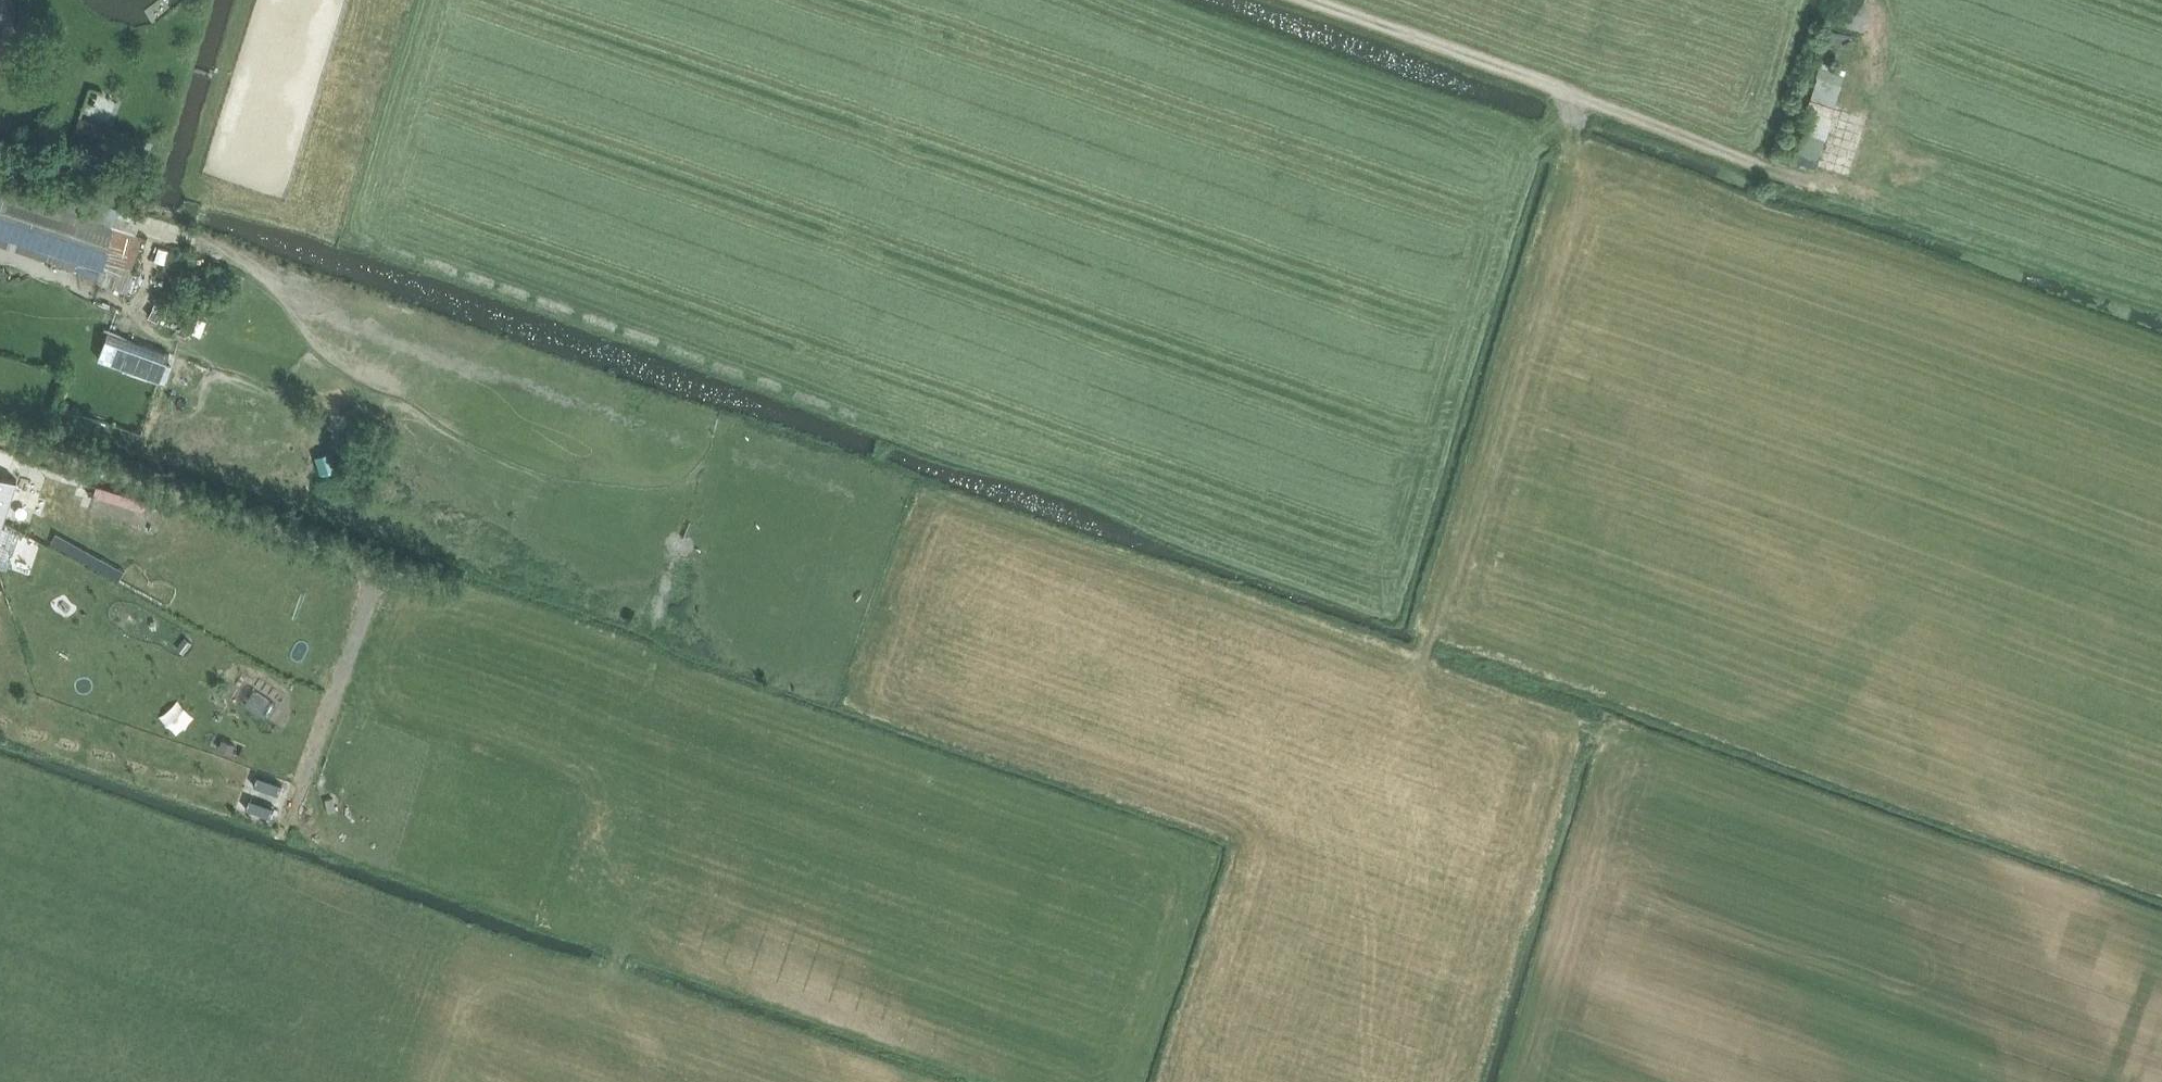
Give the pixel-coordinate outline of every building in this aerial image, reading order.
[(95,276),(111,225),(0,190),(0,246),(95,276)] [(2,522),(17,480),(0,474),(0,521),(2,522)]
